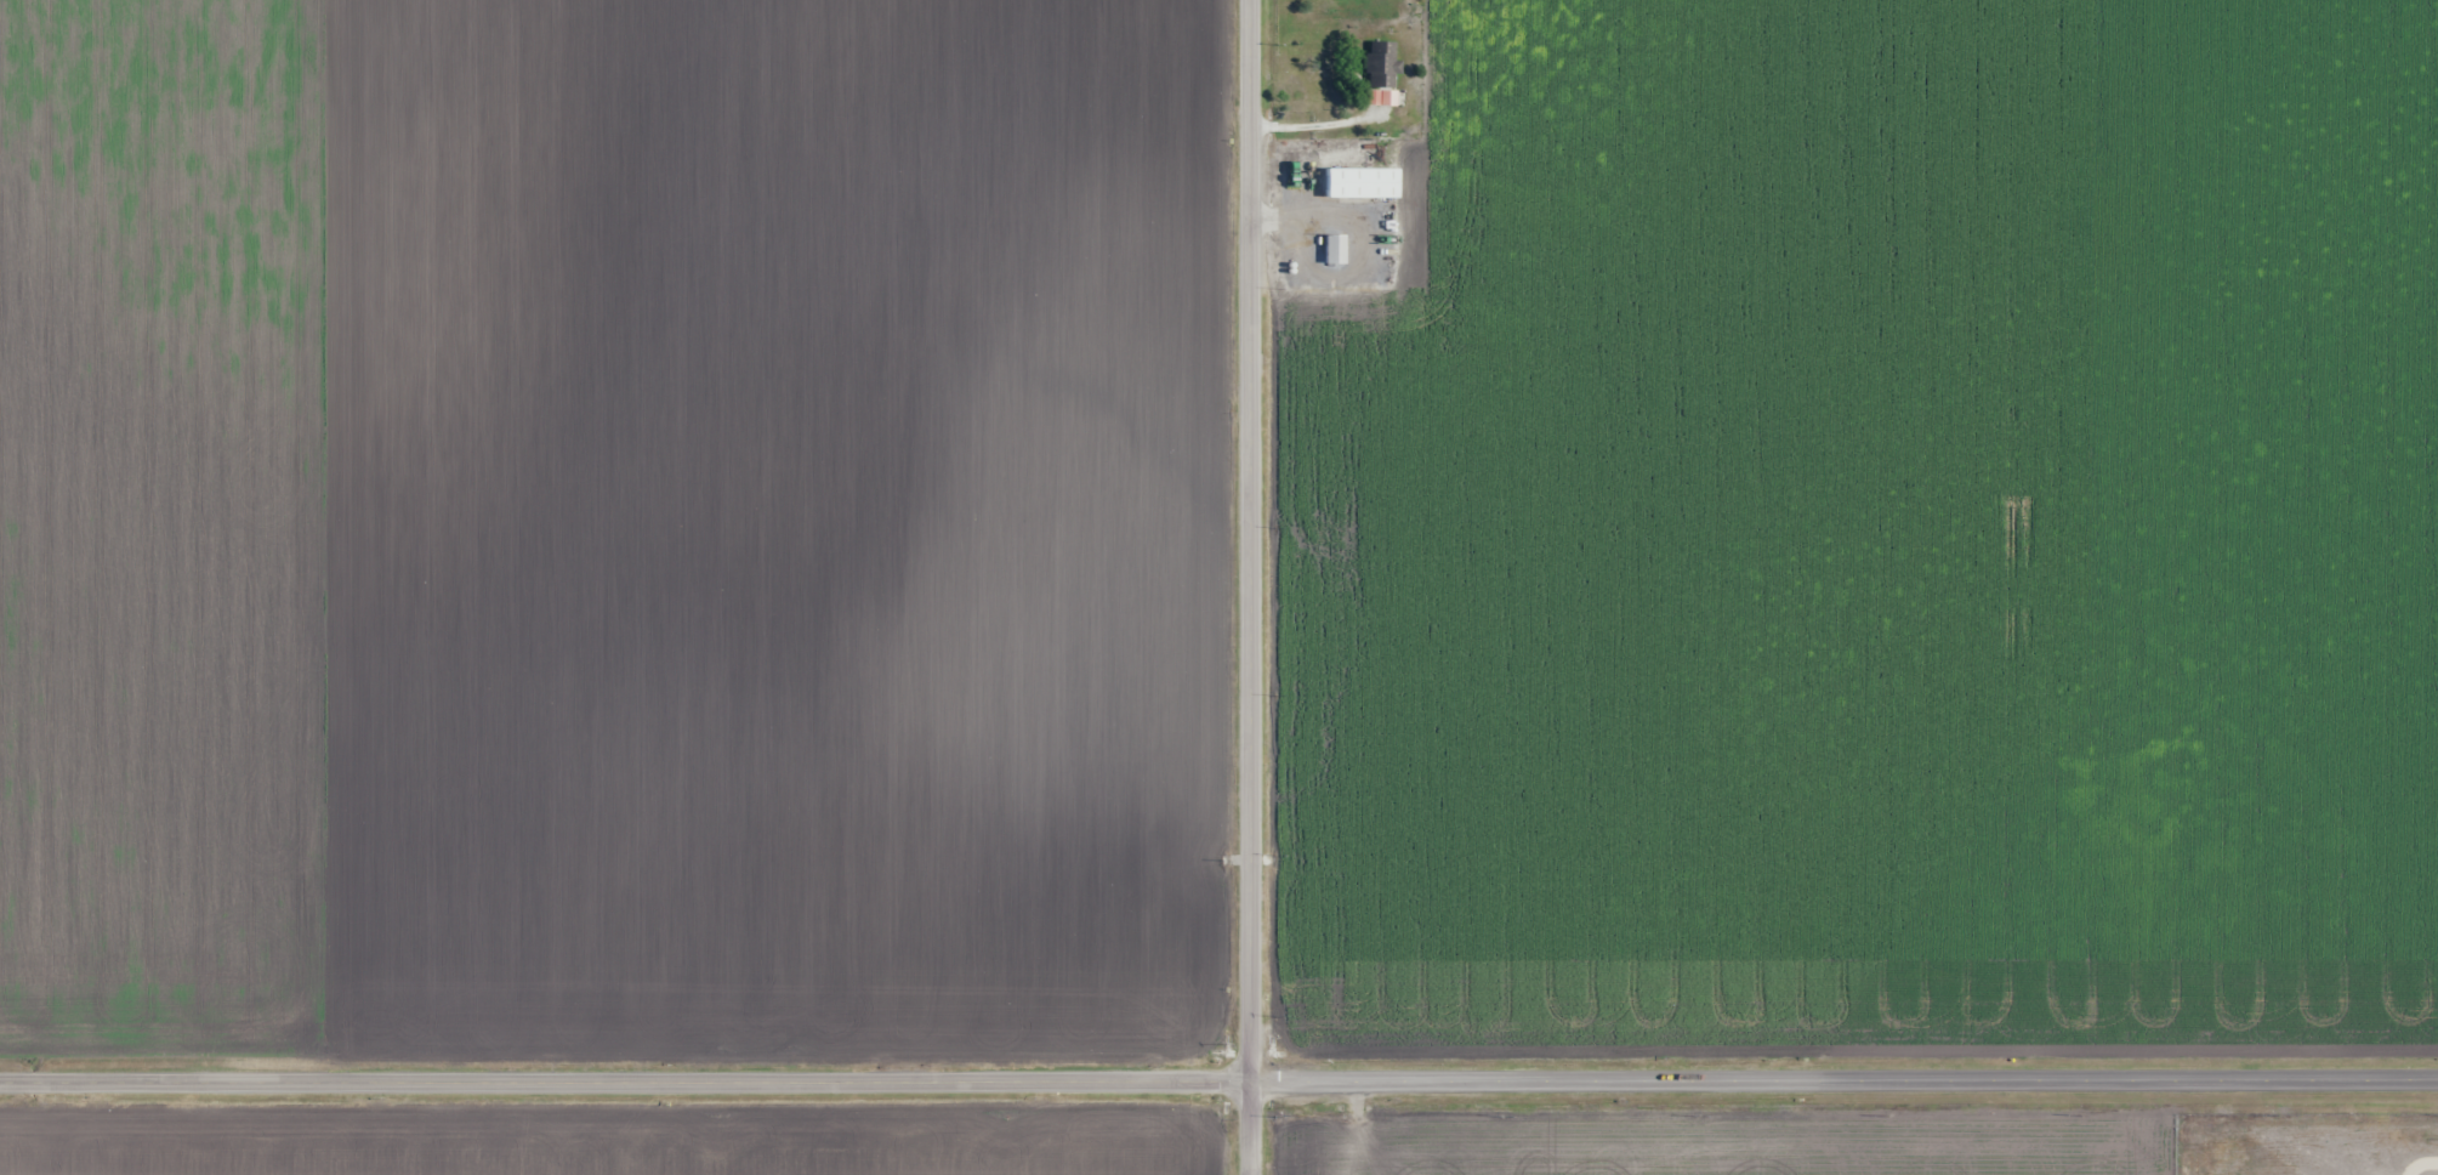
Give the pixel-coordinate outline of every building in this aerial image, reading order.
[(1392,59),(1393,40),(1366,40),(1365,86),(1393,87),(1393,74),(1399,74),(1399,59),(1392,59)] [(1395,166),(1325,166),(1325,197),(1395,197),(1395,166)] [(1342,232),(1323,232),(1323,263),(1342,263),(1342,232)]
